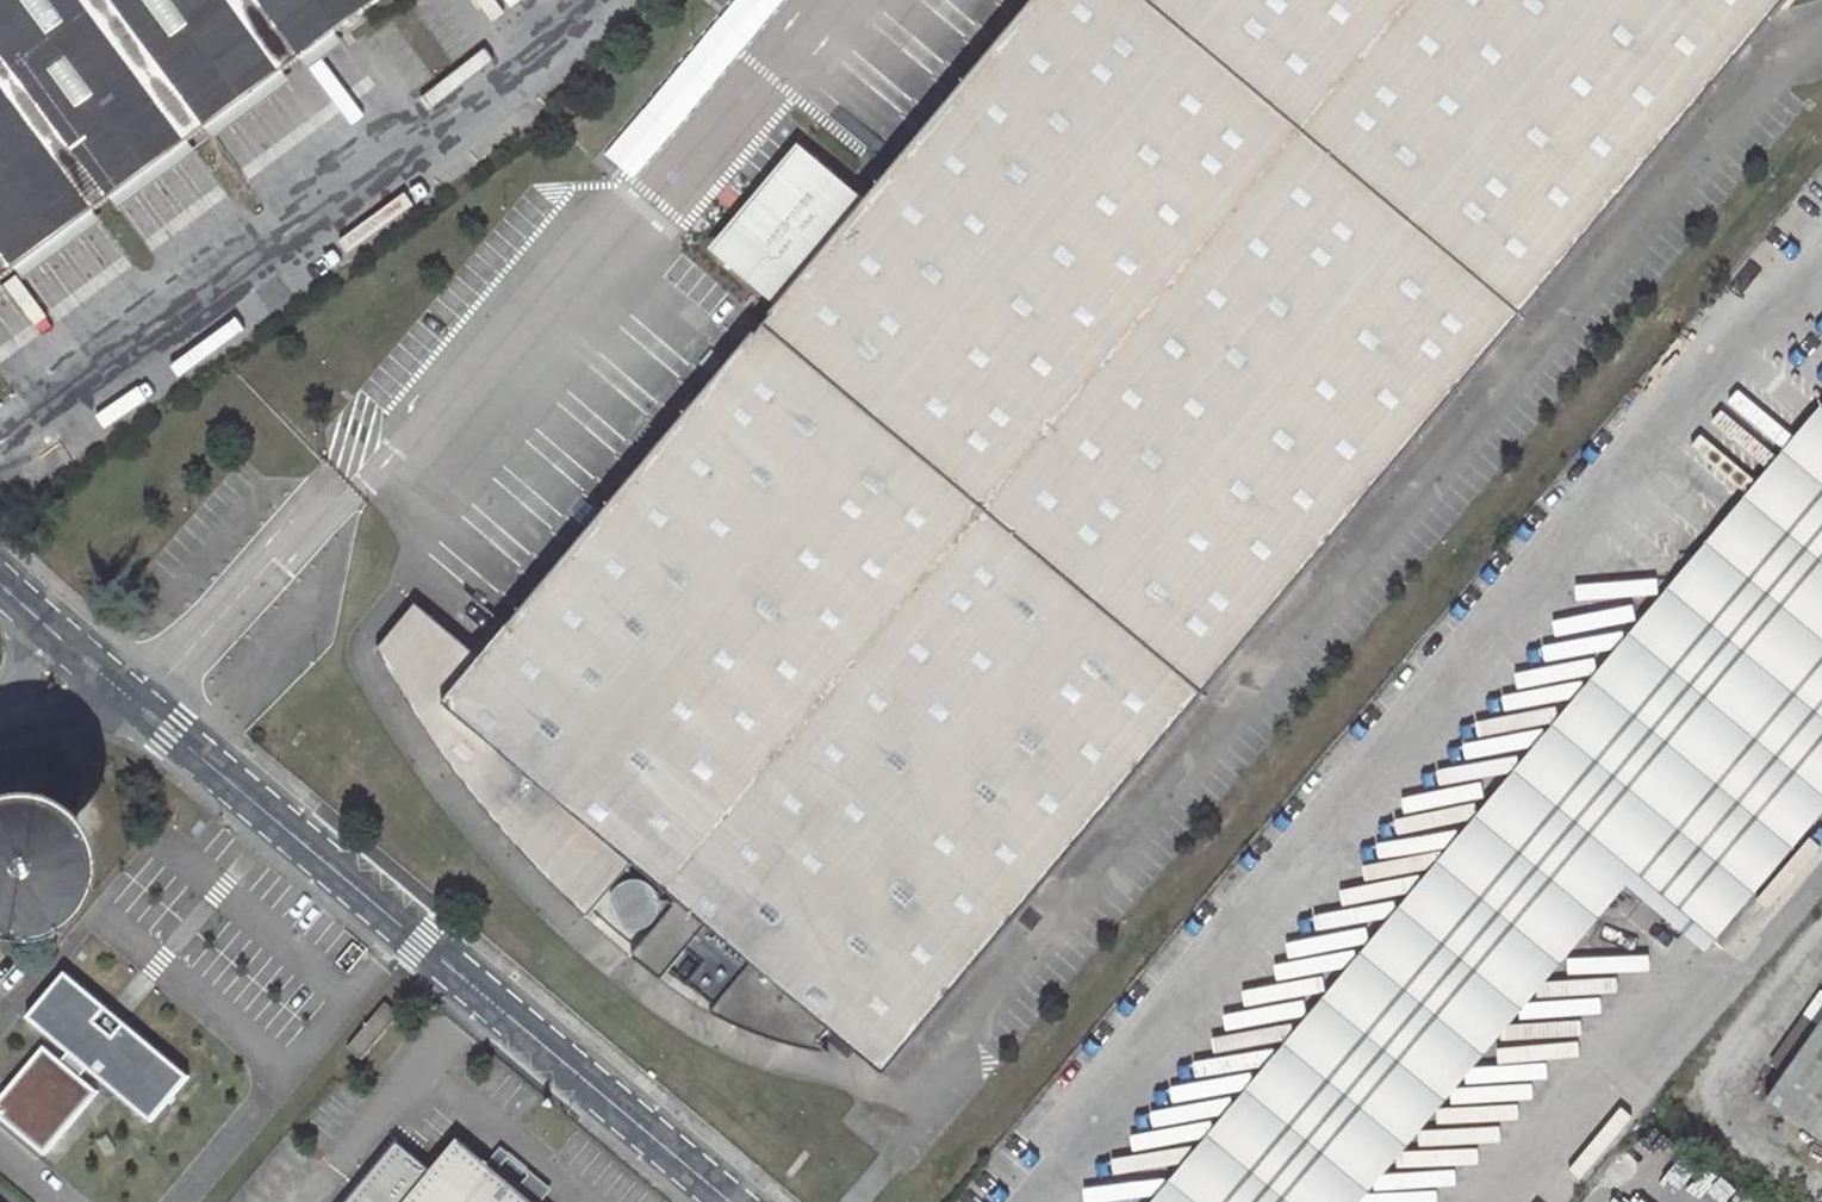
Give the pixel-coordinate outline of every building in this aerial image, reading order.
[(388,0),(0,0),(0,287),(388,0)] [(1789,0),(1042,0),(865,204),(802,152),(716,253),(779,306),(482,659),(417,604),(376,650),(400,693),(422,729),(446,763),(469,794),(493,824),(526,860),(550,885),(586,918),(631,864),(676,901),(673,904),(667,899),(659,900),(654,890),(641,881),(626,881),(613,891),(610,906),(616,921),(629,929),(644,926),(654,919),(658,922),(630,955),(660,980),(705,926),(750,964),(709,1013),(741,1027),(765,1036),(798,1046),(829,1053),(817,1043),(829,1030),(884,1075),(1789,0)] [(1821,447),(1821,421),(1165,1201),(1185,1201),(1821,447)] [(1628,868),(1715,940),(1821,813),(1821,447),(1185,1201),(1346,1201),(1628,868)] [(10,845),(1,866),(5,890),(20,903),(43,907),(62,898),(73,880),(72,856),(55,837),(31,834),(10,845)] [(152,1123),(192,1077),(66,969),(26,1016),(152,1123)] [(393,1007),(386,1001),(349,1046),(356,1052),(393,1007)] [(363,1058),(400,1013),(393,1007),(356,1052),(363,1058)] [(1767,1101),(1821,1139),(1821,1023),(1767,1101)] [(398,1201),(543,1201),(458,1131),(398,1201)]
